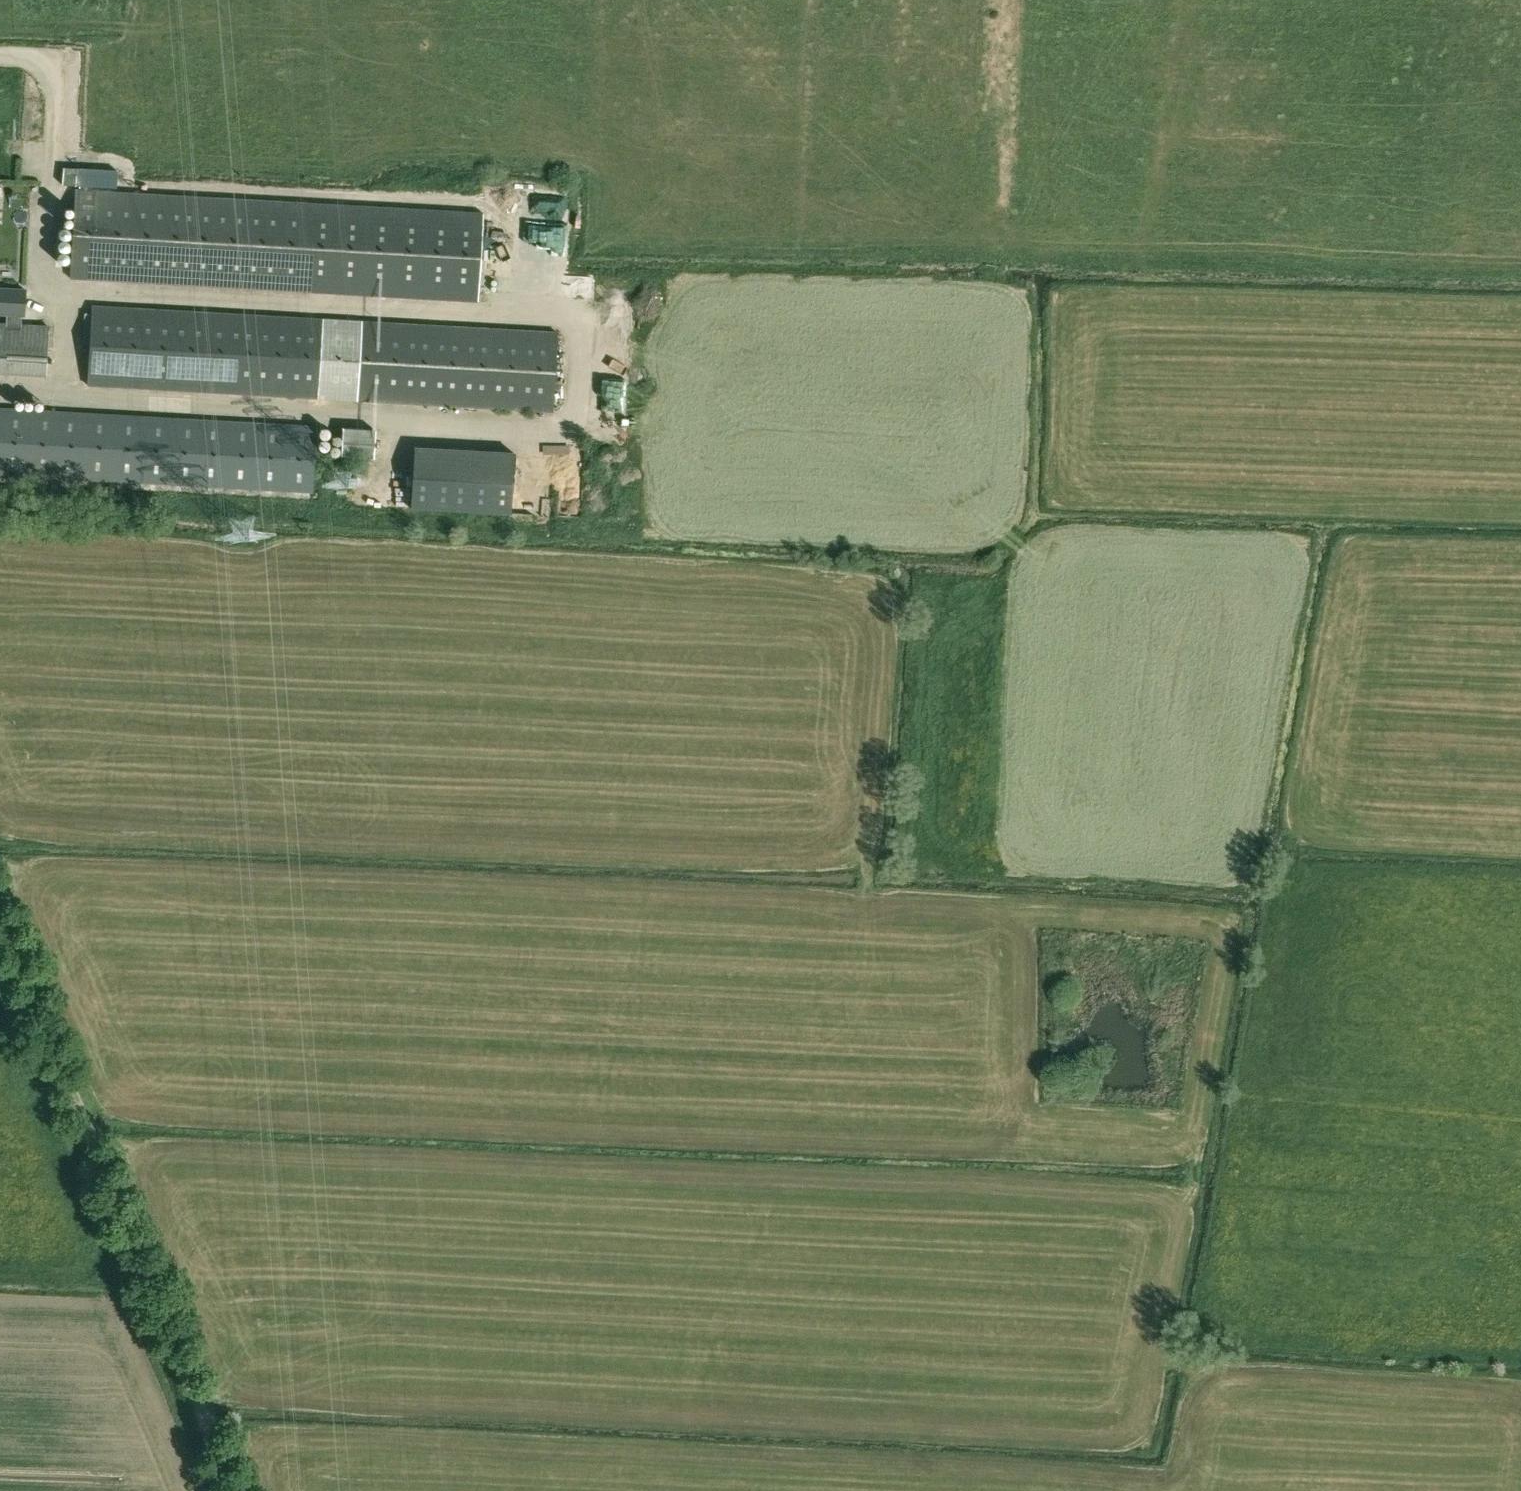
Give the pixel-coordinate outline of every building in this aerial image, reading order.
[(71,279),(478,302),(484,213),(76,190),(71,279)] [(0,288),(0,315),(23,316),(25,290),(0,288)] [(93,306),(92,313),(91,346),(88,385),(552,412),(557,332),(93,306)] [(46,375),(50,327),(0,324),(0,372),(46,375)] [(314,492),(318,425),(0,407),(0,475),(314,492)] [(375,432),(343,430),(341,458),(374,460),(375,432)] [(515,452),(415,447),(412,509),(512,514),(515,452)] [(332,482),(350,485),(352,472),(334,469),(332,482)]
